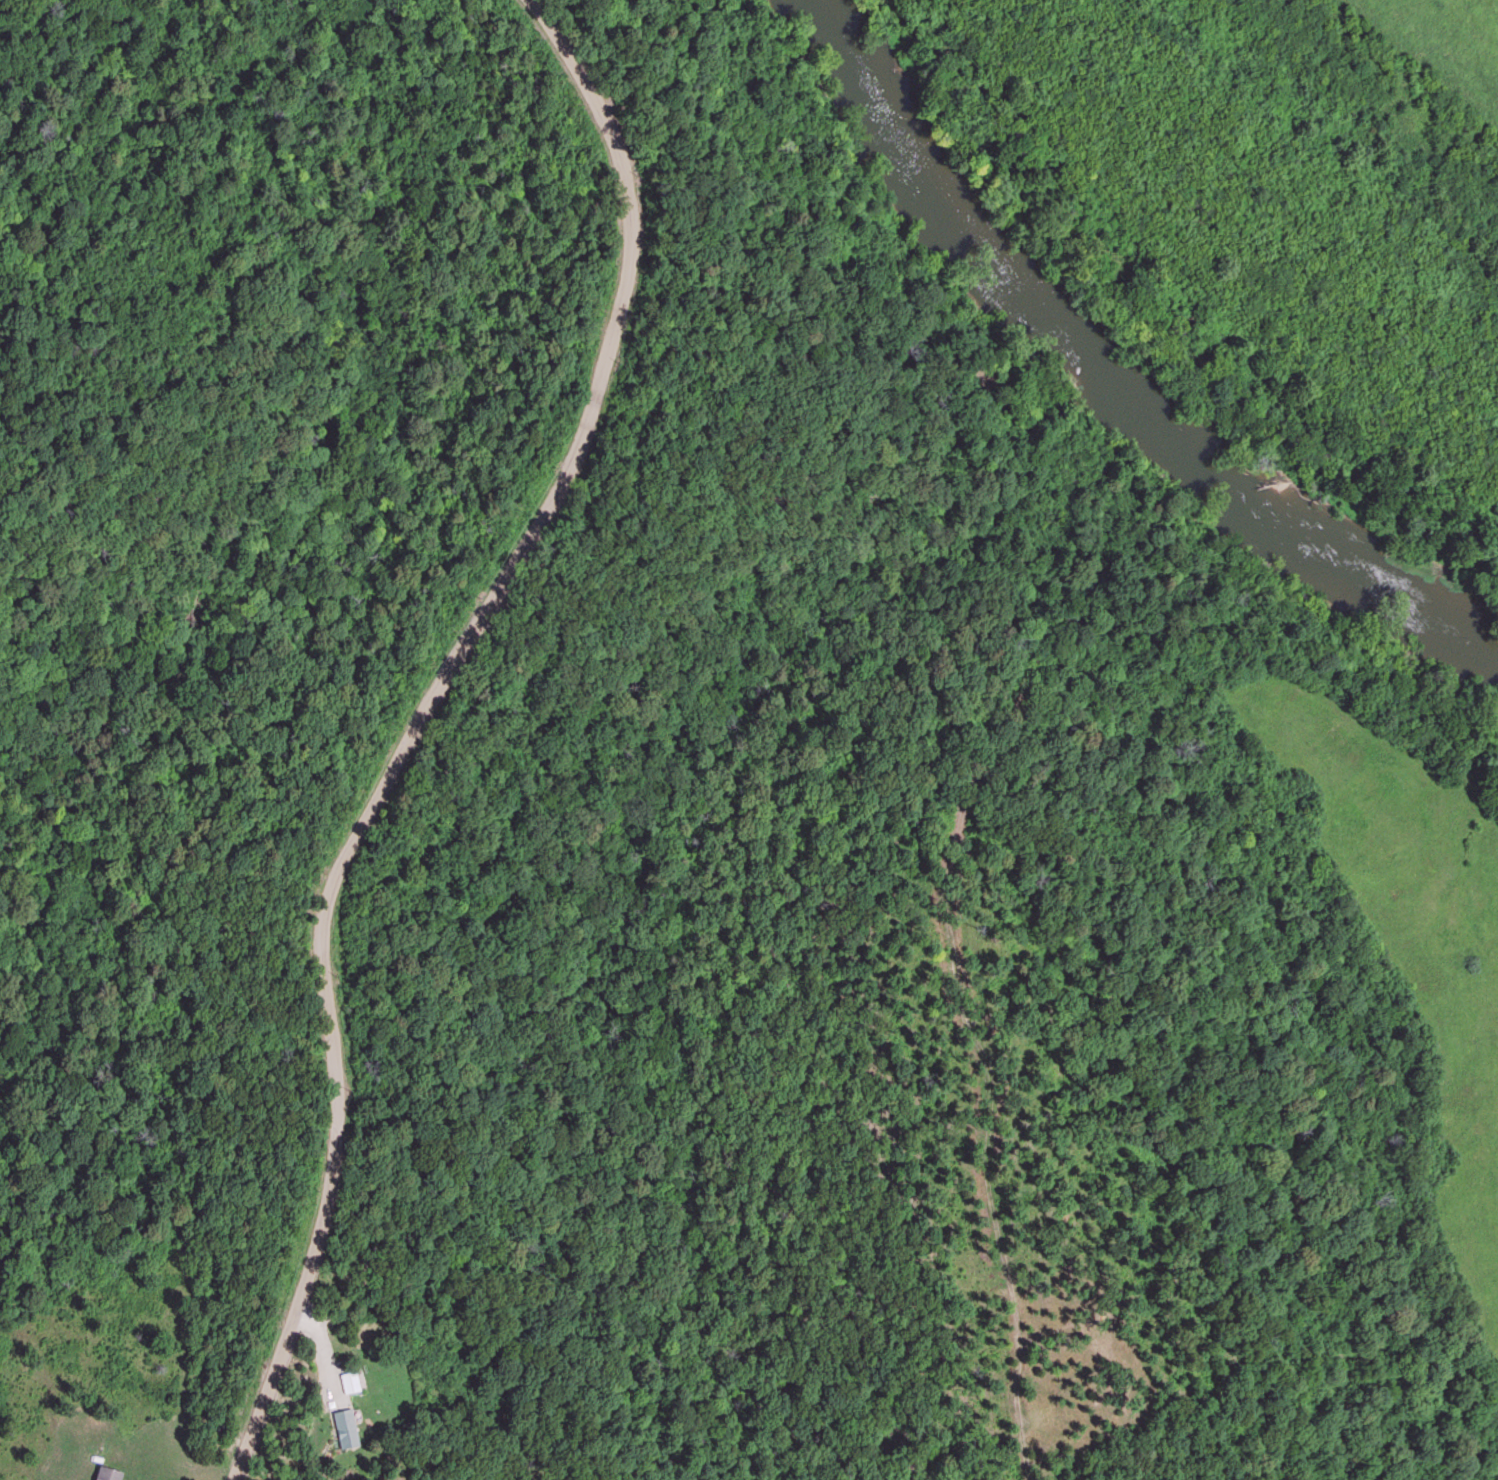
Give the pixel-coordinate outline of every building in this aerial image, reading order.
[(343,1394),(358,1392),(355,1372),(340,1374),(343,1394)] [(357,1447),(351,1409),(332,1412),(339,1450),(357,1447)] [(124,1473),(97,1466),(94,1479),(123,1479),(124,1473)]
